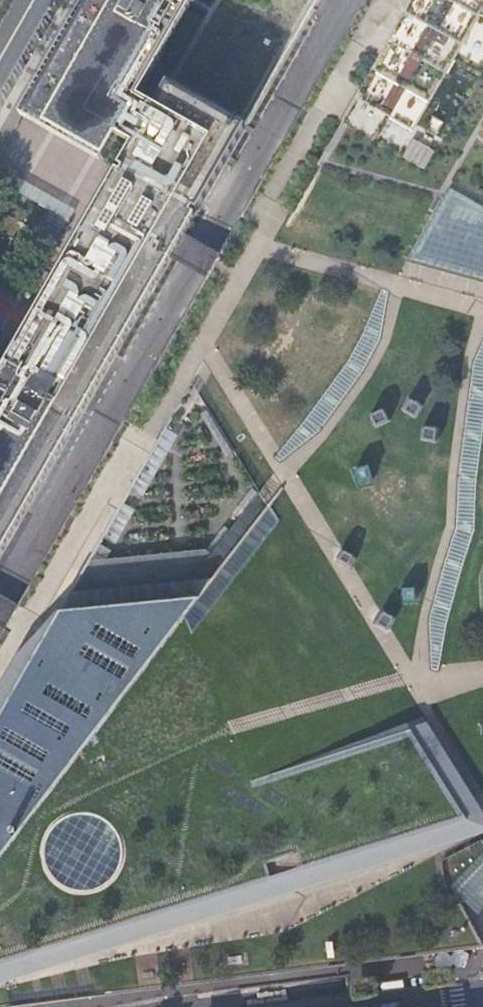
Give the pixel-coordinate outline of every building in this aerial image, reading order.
[(482,949),(482,944),(457,894),(474,876),(482,867),(482,0),(364,0),(280,150),(214,265),(169,342),(0,638),(0,1006),(28,1006),(482,949)] [(152,287),(176,244),(194,213),(316,0),(88,0),(22,115),(101,160),(114,137),(130,146),(58,270),(0,372),(0,556),(152,287)]
